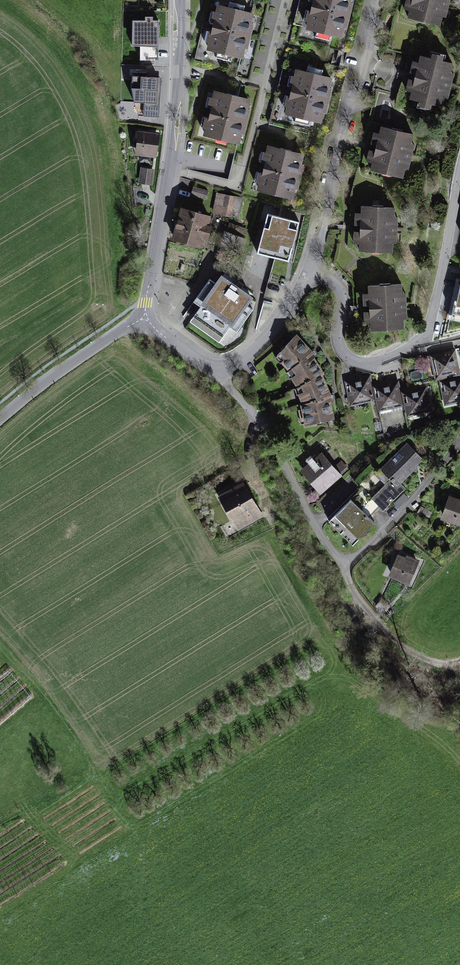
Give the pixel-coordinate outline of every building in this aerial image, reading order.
[(344,42),(353,0),(315,0),(308,34),(344,42)] [(449,0),(414,0),(410,22),(443,29),(449,0)] [(255,17),(217,9),(207,54),(245,63),(255,17)] [(142,19),(141,50),(162,51),(163,20),(142,19)] [(431,61),(420,59),(410,104),(420,106),(418,112),(434,116),(435,109),(444,111),(446,101),(450,102),(456,76),(452,75),(454,66),(446,64),(447,58),(432,54),(431,61)] [(335,84),(296,74),(284,122),(324,131),(335,84)] [(140,86),(140,75),(132,75),(131,86),(140,86)] [(139,108),(161,109),(163,79),(140,77),(139,108)] [(253,103),(213,95),(204,140),(243,148),(253,103)] [(417,136),(381,129),(371,174),(407,181),(417,136)] [(158,161),(163,136),(140,132),(135,157),(158,161)] [(258,192),(295,202),(306,158),(269,149),(258,192)] [(153,171),(141,169),(138,185),(151,187),(153,171)] [(193,186),(191,197),(207,199),(209,188),(193,186)] [(243,199),(218,194),(213,215),(239,220),(243,199)] [(398,210),(362,209),(361,254),(397,255),(398,210)] [(213,218),(181,211),(175,244),(206,250),(213,218)] [(293,223),(269,217),(256,267),(280,273),(293,223)] [(248,232),(226,225),(220,240),(242,248),(248,232)] [(219,272),(186,316),(220,340),(252,296),(219,272)] [(402,286),(369,288),(372,334),(405,332),(402,286)] [(314,356),(297,337),(276,361),(290,375),(298,391),(304,410),(306,427),(336,423),(333,399),(326,376),(314,356)] [(434,382),(458,377),(453,350),(428,356),(434,382)] [(347,410),(376,405),(371,378),(342,383),(347,410)] [(459,406),(459,379),(440,384),(445,409),(459,406)] [(378,415),(404,410),(399,383),(373,387),(378,415)] [(429,390),(401,396),(407,422),(434,417),(429,390)] [(392,483),(372,502),(383,514),(407,492),(402,486),(425,465),(408,446),(381,471),(392,483)] [(323,456),(301,475),(320,498),(343,479),(323,456)] [(245,485),(218,499),(237,534),(264,519),(245,485)] [(449,499),(442,522),(459,528),(459,503),(449,499)] [(334,520),(330,524),(352,548),(375,526),(352,503),(334,520)] [(421,564),(398,555),(389,579),(412,588),(421,564)]
